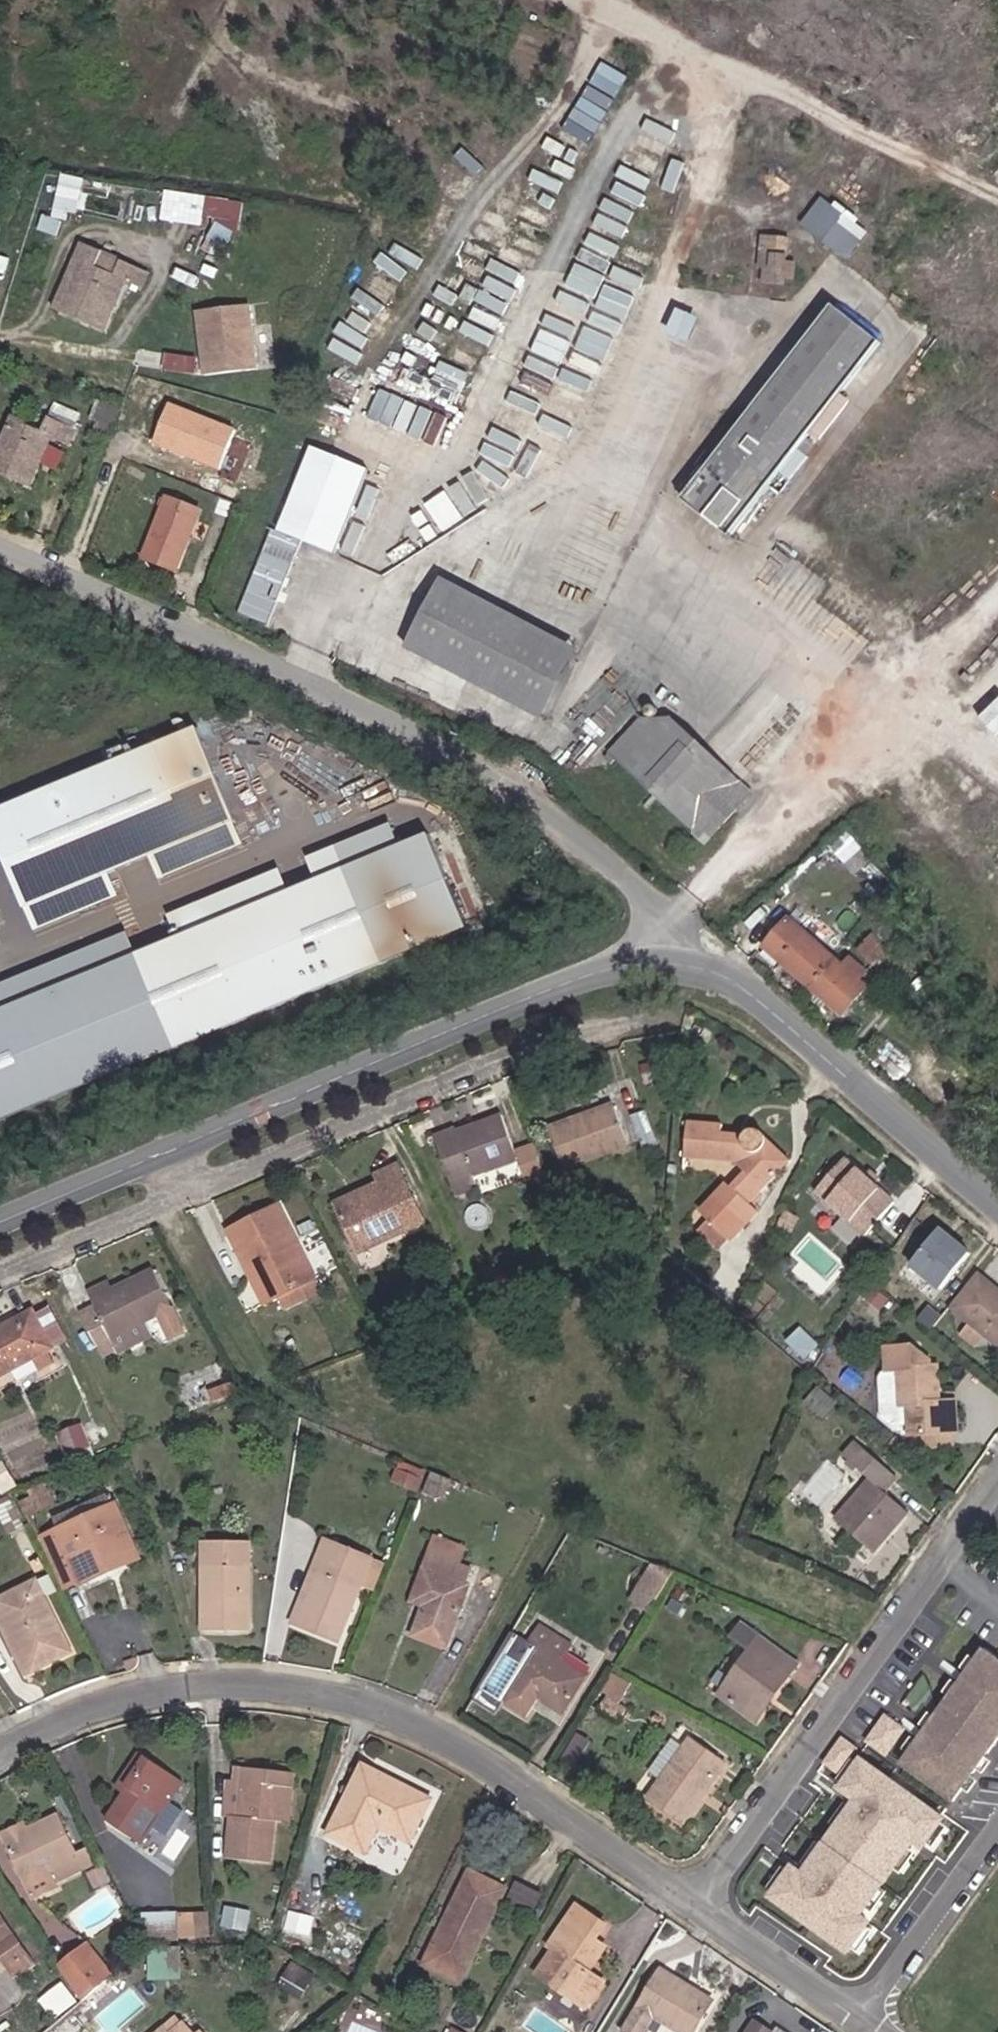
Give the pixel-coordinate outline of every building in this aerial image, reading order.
[(207,224),(245,227),(247,197),(168,191),(166,219),(208,222),(207,224)] [(804,226),(855,256),(874,223),(823,194),(804,226)] [(771,262),(771,248),(791,249),(791,235),(765,235),(764,262),(771,262)] [(84,263),(62,315),(107,334),(117,310),(110,304),(118,285),(140,295),(149,274),(120,261),(113,277),(94,269),(103,249),(85,241),(77,260),(84,263)] [(251,306),(195,311),(201,376),(257,370),(251,306)] [(819,309),(673,507),(722,543),(868,346),(819,309)] [(687,309),(678,332),(699,340),(708,317),(687,309)] [(237,430),(171,405),(155,447),(222,472),(237,430)] [(31,489),(41,465),(39,459),(48,437),(70,445),(77,429),(49,417),(43,431),(27,425),(28,420),(14,414),(0,446),(0,475),(31,489)] [(498,437),(520,448),(529,429),(507,418),(498,437)] [(484,459),(473,476),(495,489),(505,472),(484,459)] [(167,500),(143,561),(176,572),(200,513),(167,500)] [(410,648),(543,717),(576,649),(445,581),(410,648)] [(276,615),(249,603),(242,619),(270,631),(276,615)] [(636,728),(606,764),(611,769),(689,838),(730,790),(662,730),(648,727),(636,728)] [(0,819),(0,893),(12,922),(223,834),(184,742),(0,819)] [(538,765),(530,774),(545,784),(551,774),(538,765)] [(743,801),(730,790),(689,838),(701,849),(743,801)] [(0,1022),(0,1132),(456,938),(416,845),(0,1022)] [(776,919),(757,942),(765,949),(764,955),(841,1019),(866,990),(858,983),(866,973),(852,961),(843,972),(790,925),(786,926),(776,919)] [(884,928),(863,951),(877,963),(889,951),(895,956),(904,944),(884,928)] [(530,1150),(545,1189),(609,1164),(594,1125),(530,1150)] [(495,1171),(483,1137),(418,1160),(439,1216),(457,1210),(453,1196),(498,1179),(507,1203),(527,1196),(515,1164),(495,1171)] [(733,1220),(764,1184),(747,1168),(753,1162),(743,1153),(713,1150),(711,1141),(677,1141),(676,1173),(718,1175),(731,1186),(692,1232),(717,1256),(741,1229),(733,1220)] [(747,1168),(764,1184),(770,1177),(753,1162),(747,1168)] [(882,1216),(834,1173),(804,1207),(854,1250),(882,1216)] [(360,1199),(362,1205),(368,1216),(324,1237),(339,1274),(405,1243),(380,1189),(360,1199)] [(368,1216),(362,1205),(318,1226),(324,1237),(368,1216)] [(914,1266),(953,1292),(984,1248),(945,1221),(914,1266)] [(213,1254),(222,1274),(229,1272),(243,1301),(236,1304),(246,1326),(262,1318),(268,1329),(301,1313),(262,1230),(213,1254)] [(878,1300),(895,1313),(915,1289),(898,1275),(878,1300)] [(987,1356),(997,1343),(997,1314),(969,1289),(944,1320),(987,1356)] [(137,1295),(97,1315),(76,1324),(76,1328),(62,1336),(83,1381),(102,1371),(96,1359),(153,1330),(137,1295)] [(70,1313),(76,1324),(97,1315),(92,1303),(70,1313)] [(34,1372),(13,1336),(0,1343),(0,1392),(34,1372)] [(933,1389),(939,1389),(936,1361),(929,1360),(928,1355),(908,1342),(882,1345),(885,1367),(880,1368),(877,1373),(881,1414),(889,1423),(906,1421),(907,1431),(921,1430),(922,1445),(950,1444),(949,1429),(946,1428),(943,1399),(939,1399),(934,1399),(933,1389)] [(777,1357),(796,1374),(805,1362),(786,1346),(777,1357)] [(848,1456),(873,1479),(837,1520),(872,1550),(908,1510),(885,1490),(896,1477),(859,1444),(848,1456)] [(64,1609),(104,1591),(99,1581),(118,1571),(94,1515),(34,1541),(39,1552),(26,1560),(46,1611),(61,1605),(64,1609)] [(417,1618),(450,1630),(474,1566),(467,1563),(472,1552),(434,1538),(417,1584),(427,1588),(417,1618)] [(300,1627),(333,1640),(371,1554),(333,1539),(300,1627)] [(232,1653),(230,1620),(222,1620),(221,1587),(229,1586),(228,1562),(183,1564),(188,1655),(232,1653)] [(99,1581),(104,1591),(123,1583),(118,1571),(99,1581)] [(646,1622),(663,1594),(641,1585),(626,1612),(646,1622)] [(230,1620),(229,1586),(221,1587),(222,1620),(230,1620)] [(11,1696),(49,1679),(18,1609),(0,1616),(0,1672),(11,1696)] [(767,1691),(773,1695),(795,1662),(745,1625),(735,1637),(751,1650),(721,1692),(750,1715),(767,1691)] [(528,1645),(511,1634),(474,1698),(499,1713),(516,1684),(560,1713),(580,1678),(559,1664),(567,1645),(538,1627),(528,1645)] [(997,1746),(997,1642),(990,1637),(903,1756),(963,1796),(997,1746)] [(890,1710),(870,1740),(894,1755),(914,1725),(890,1710)] [(660,1774),(684,1744),(675,1737),(651,1767),(660,1774)] [(649,1801),(683,1825),(725,1765),(691,1741),(649,1801)] [(945,1816),(860,1755),(838,1785),(856,1797),(802,1873),(790,1864),(768,1895),(847,1951),(871,1918),(861,1912),(911,1842),(921,1849),(945,1816)] [(399,1795),(402,1789),(365,1771),(336,1830),(371,1847),(383,1823),(412,1837),(426,1809),(399,1795)] [(124,1782),(111,1799),(118,1804),(106,1822),(87,1850),(122,1874),(166,1810),(124,1782)] [(263,1844),(270,1843),(270,1811),(279,1810),(279,1793),(231,1792),(231,1832),(231,1841),(219,1841),(220,1883),(263,1885),(263,1844)] [(118,1804),(111,1799),(99,1817),(106,1822),(118,1804)] [(270,1811),(270,1843),(281,1844),(279,1810),(270,1811)] [(15,1922),(64,1898),(66,1892),(75,1888),(68,1876),(59,1879),(41,1843),(0,1863),(0,1893),(15,1922)] [(482,1929),(487,1931),(502,1902),(497,1898),(505,1882),(475,1869),(437,1945),(450,1953),(453,1947),(468,1954),(482,1929)] [(519,1883),(513,1904),(540,1911),(545,1890),(519,1883)] [(283,1927),(314,1936),(326,1895),(296,1886),(283,1927)] [(554,1948),(539,1973),(588,2004),(604,1978),(587,1965),(601,1941),(593,1936),(601,1922),(577,1905),(551,1945),(554,1948)] [(649,2026),(661,2031),(693,2031),(715,1998),(661,1966),(624,2029),(628,2031),(645,2031),(649,2026)] [(68,1973),(44,1991),(69,2026),(93,2006),(68,1973)] [(159,1985),(160,1995),(174,1994),(174,1984),(159,1985)]
